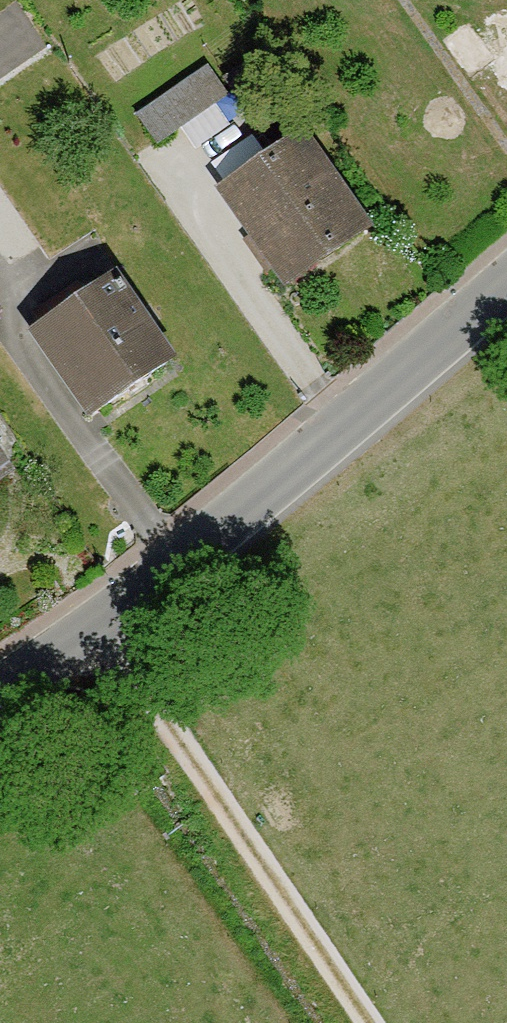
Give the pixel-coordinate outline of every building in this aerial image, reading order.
[(231,93),(207,59),(144,104),(169,138),(231,93)] [(206,182),(278,284),(366,222),(294,120),(206,182)] [(76,423),(171,359),(108,267),(13,331),(76,423)] [(17,480),(0,456),(0,492),(17,480)]
